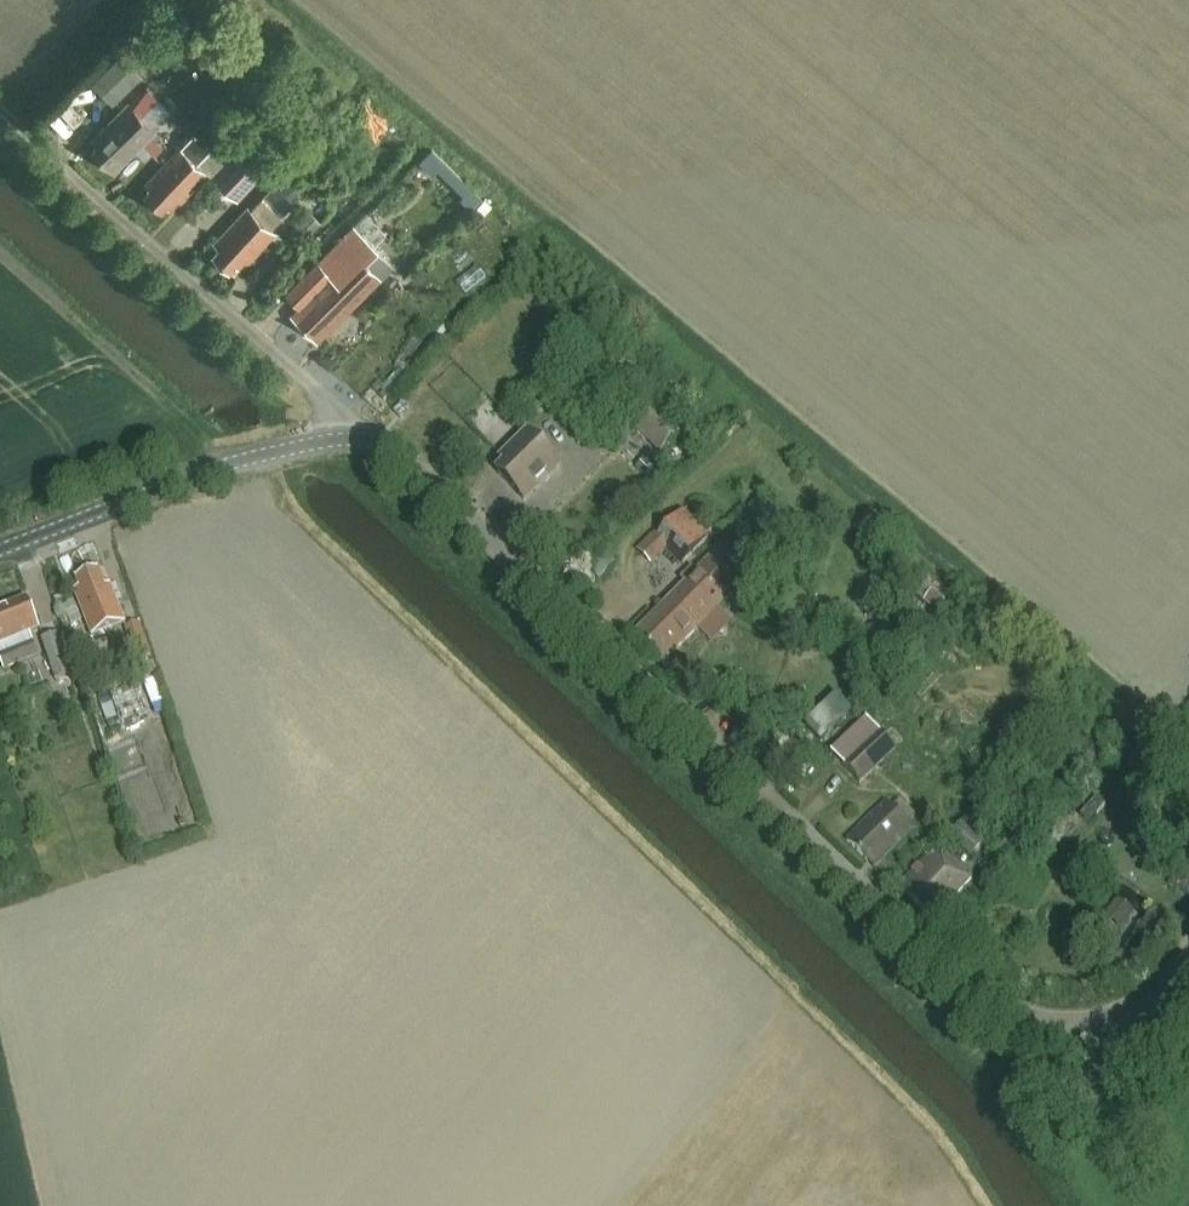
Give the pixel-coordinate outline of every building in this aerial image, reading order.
[(121,54),(92,83),(114,104),(143,75),(121,54)] [(333,80),(325,89),(335,96),(342,87),(333,80)] [(147,85),(130,102),(142,114),(159,97),(147,85)] [(130,102),(94,137),(99,142),(95,146),(111,162),(117,157),(122,161),(135,148),(142,141),(151,132),(155,128),(172,111),(159,97),(142,114),(130,102)] [(154,189),(149,194),(166,209),(171,203),(177,208),(209,174),(195,162),(207,150),(211,146),(196,131),(192,136),(183,146),(184,147),(150,183),(154,189)] [(420,159),(473,206),(485,193),(433,145),(420,159)] [(237,153),(215,175),(238,198),(260,176),(237,153)] [(267,197),(255,209),(276,229),(287,217),(267,197)] [(246,265),(278,231),(276,229),(255,209),(253,207),(220,242),(225,246),(217,254),(233,269),(241,261),(246,265)] [(289,232),(299,243),(320,222),(310,211),(289,232)] [(319,343),(384,277),(382,276),(394,264),(356,227),(287,297),(300,309),(292,317),(319,343)] [(478,268),(458,285),(467,296),(487,279),(478,268)] [(657,403),(634,425),(663,454),(685,432),(657,403)] [(506,464),(497,473),(525,501),(527,500),(560,467),(529,436),(527,434),(501,459),(502,460),(506,464)] [(645,460),(637,469),(648,480),(656,471),(645,460)] [(688,512),(661,537),(686,564),(713,538),(688,512)] [(638,636),(665,663),(735,592),(708,565),(638,636)] [(90,636),(124,624),(110,587),(103,589),(97,572),(77,580),(80,589),(73,591),(90,636)] [(923,588),(915,597),(925,605),(938,615),(946,605),(942,602),(933,595),(923,588)] [(954,611),(945,621),(951,626),(965,608),(955,599),(949,606),(954,611)] [(39,628),(28,600),(0,611),(0,651),(31,639),(28,632),(39,628)] [(126,627),(136,661),(151,656),(141,622),(126,627)] [(59,635),(41,641),(54,681),(72,675),(59,635)] [(15,651),(0,657),(0,659),(5,670),(37,657),(32,644),(15,651)] [(139,685),(112,695),(117,708),(144,699),(139,685)] [(820,743),(854,713),(838,695),(805,726),(820,743)] [(879,734),(843,768),(860,786),(895,752),(879,734)] [(999,756),(989,766),(1000,777),(1010,767),(999,756)] [(1096,798),(1081,817),(1091,825),(1106,806),(1096,798)] [(887,801),(848,838),(870,860),(877,853),(883,859),(914,829),(887,801)] [(1063,821),(1047,839),(1056,846),(1071,828),(1063,821)] [(972,856),(983,844),(964,825),(952,837),(972,856)] [(942,914),(974,880),(940,847),(901,888),(928,913),(934,906),(942,914)] [(1104,914),(1122,930),(1138,911),(1121,896),(1104,914)] [(1155,931),(1162,908),(1150,904),(1143,928),(1155,931)]
